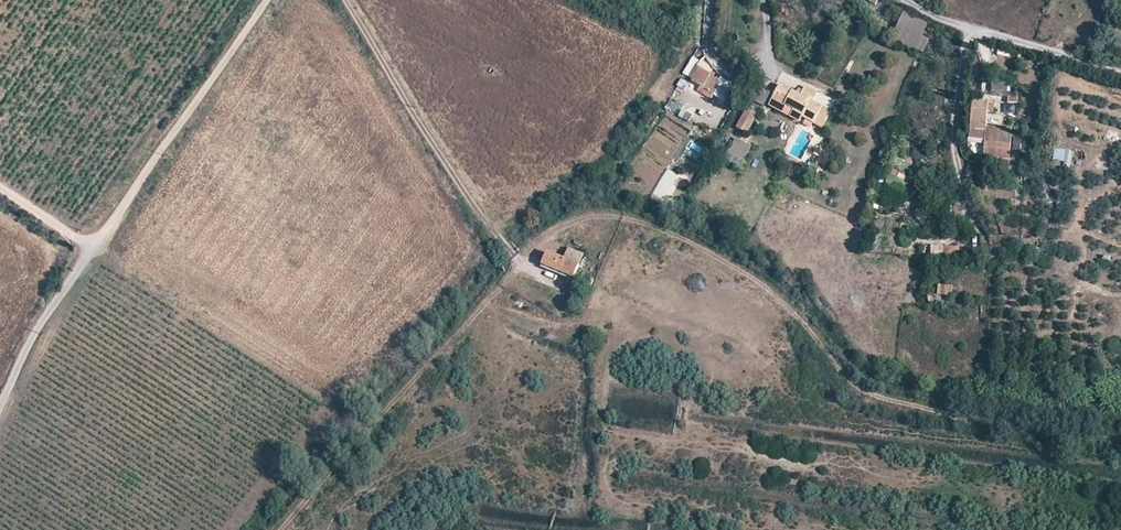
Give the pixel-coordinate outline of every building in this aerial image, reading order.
[(900,12),(891,40),(924,51),(929,37),(924,36),(928,21),(900,12)] [(732,83),(701,63),(702,62),(693,56),(681,73),(699,85),(696,89),(711,99),(716,91),(724,96),(732,83)] [(677,86),(685,89),(688,80),(680,77),(677,86)] [(1010,92),(1010,79),(992,79),(992,92),(1010,92)] [(812,123),(821,109),(812,103),(816,94),(805,88),(799,96),(780,85),(772,99),(803,116),(802,118),(812,123)] [(986,141),(985,157),(1011,158),(1012,131),(1006,131),(1006,128),(997,128),(997,131),(986,130),(986,127),(987,111),(992,111),(992,103),(971,102),(969,140),(986,141)] [(736,127),(747,132),(758,111),(746,105),(736,127)] [(742,166),(750,143),(733,137),(725,160),(742,166)] [(1054,147),(1052,163),(1071,165),(1073,150),(1054,147)] [(542,266),(573,279),(579,267),(548,254),(542,266)]
